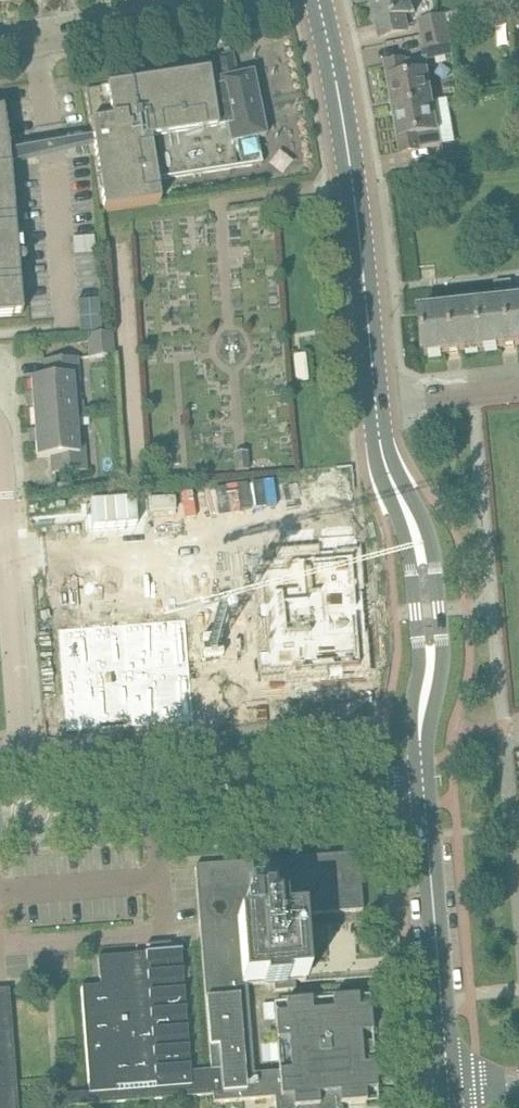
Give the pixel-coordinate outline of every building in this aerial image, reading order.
[(381,35),(405,30),(401,14),(414,11),(412,0),(373,0),(381,35)] [(438,17),(419,21),(422,35),(441,31),(438,17)] [(441,31),(422,35),(425,48),(444,44),(441,31)] [(256,138),(266,136),(253,72),(237,76),(232,53),(213,57),(219,87),(231,143),(256,138)] [(395,108),(435,101),(427,57),(403,61),(387,64),(395,108)] [(256,138),(231,143),(219,87),(211,88),(208,72),(85,91),(92,137),(92,138),(94,138),(99,137),(102,152),(96,153),(96,152),(94,152),(95,154),(103,211),(160,203),(160,201),(159,201),(156,180),(262,164),(262,162),(261,162),(256,138)] [(435,101),(395,108),(402,151),(454,142),(446,99),(435,101)] [(11,314),(11,315),(14,315),(14,313),(12,313),(11,300),(19,299),(19,300),(21,300),(18,265),(16,265),(16,267),(12,267),(10,240),(14,240),(14,241),(16,241),(13,206),(11,207),(11,208),(7,208),(5,182),(9,181),(9,182),(11,182),(10,165),(10,164),(9,164),(8,153),(9,152),(3,118),(2,118),(0,119),(0,315),(11,314)] [(481,349),(518,345),(518,301),(513,301),(510,280),(494,282),(496,303),(476,305),(481,349)] [(101,298),(81,298),(82,329),(102,328),(101,298)] [(476,305),(420,311),(425,355),(481,349),(476,305)] [(88,334),(89,357),(114,355),(112,331),(88,334)] [(33,404),(75,401),(73,383),(79,383),(77,357),(43,360),(45,377),(31,378),(33,404)] [(75,401),(33,404),(35,431),(77,428),(76,415),(82,415),(82,413),(76,414),(75,401)] [(78,445),(77,428),(35,431),(37,457),(51,456),(52,473),(86,470),(84,445),(78,445)] [(249,469),(247,452),(234,453),(236,470),(249,469)] [(163,557),(288,548),(285,511),(180,518),(178,493),(100,498),(108,608),(166,604),(163,557)] [(286,573),(260,575),(263,606),(266,606),(269,643),(266,643),(268,674),(294,672),(295,677),(361,672),(352,562),(286,568),(286,573)] [(186,616),(59,627),(67,729),(195,719),(186,616)] [(361,1007),(361,1005),(358,1005),(358,996),(332,998),(333,1010),(312,1011),(311,999),(285,1001),(286,1013),(274,1014),(276,1040),(288,1039),(290,1070),(254,1073),(247,985),(274,983),(274,991),(295,989),(295,981),(306,980),(301,915),(363,910),(358,853),(195,866),(211,1069),(211,1070),(233,1068),(234,1082),(227,1082),(228,1093),(213,1094),(213,1095),(291,1089),(292,1107),(342,1104),(366,1102),(365,1093),(368,1093),(368,1090),(377,1090),(375,1064),(363,1065),(361,1033),(372,1032),(370,1007),(361,1007)] [(68,1106),(213,1095),(213,1094),(228,1093),(227,1082),(234,1082),(233,1068),(211,1070),(211,1069),(191,1071),(181,950),(98,957),(99,977),(104,977),(105,985),(81,987),(89,1092),(54,1095),(53,1091),(52,1091),(53,1105),(51,1107),(66,1107),(68,1106)] [(8,990),(0,990),(0,1107),(17,1107),(8,990)]
